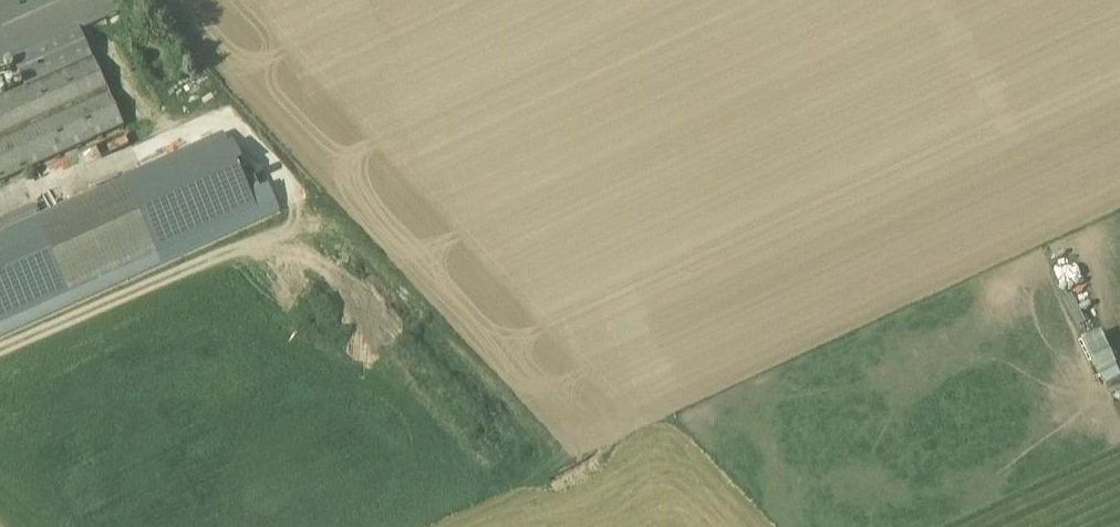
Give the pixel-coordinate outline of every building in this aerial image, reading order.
[(93,57),(81,31),(120,14),(114,0),(1,0),(0,0),(0,66),(13,60),(26,88),(0,100),(0,181),(124,125),(93,57)] [(265,116),(35,220),(0,236),(0,324),(68,293),(301,188),(265,116)] [(1101,335),(1083,343),(1098,373),(1115,364),(1101,335)]
